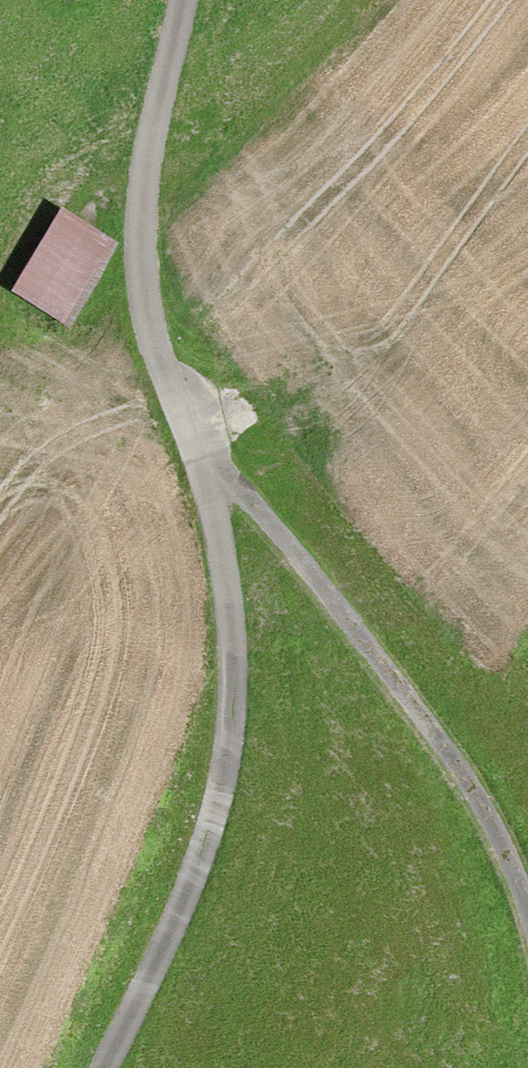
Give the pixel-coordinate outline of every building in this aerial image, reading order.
[(119,250),(61,216),(12,298),(70,332),(119,250)]
